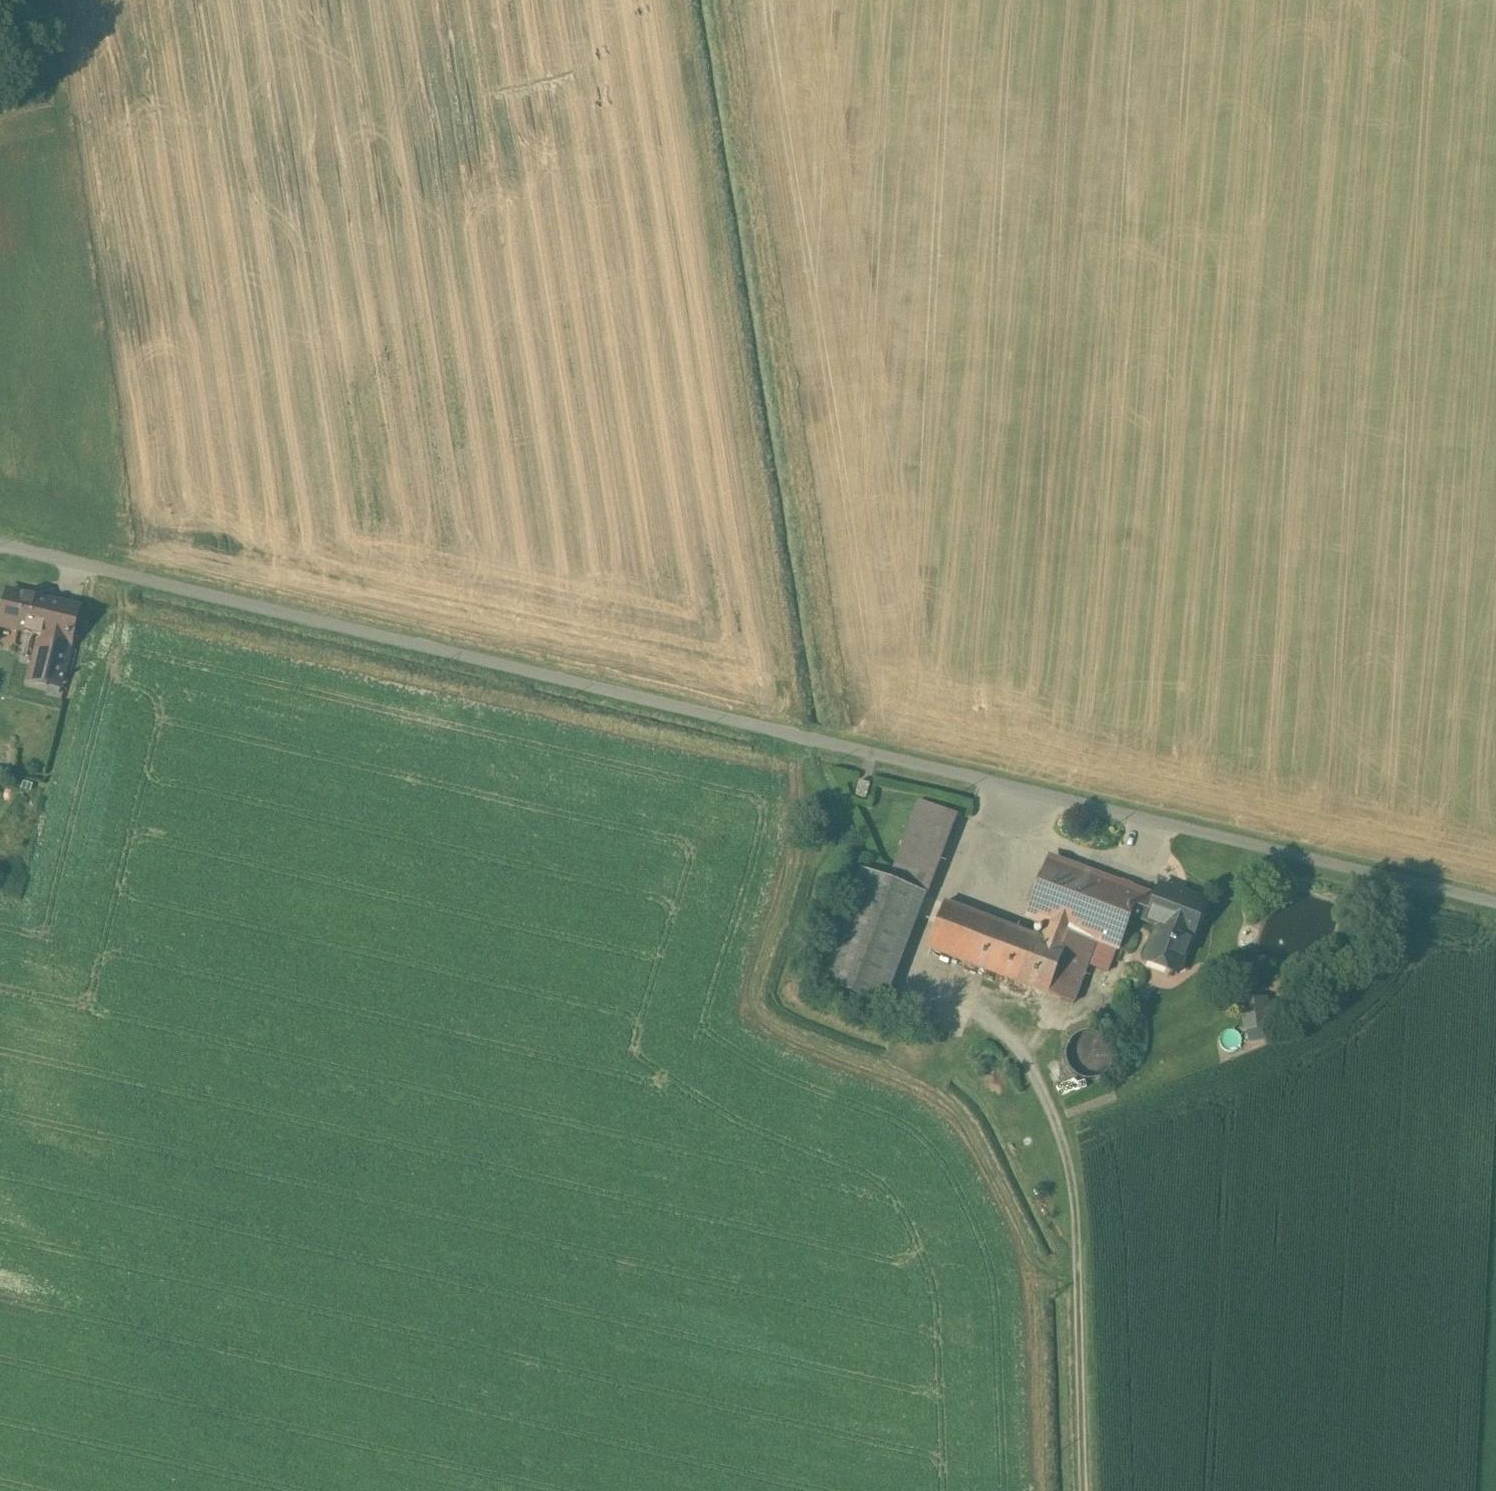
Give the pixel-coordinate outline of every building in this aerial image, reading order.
[(49,602),(7,591),(0,620),(0,626),(40,636),(39,642),(66,648),(76,608),(49,602)] [(66,648),(39,642),(32,670),(60,677),(66,648)] [(60,677),(32,670),(30,678),(58,685),(60,677)] [(868,784),(858,782),(854,796),(865,798),(868,784)] [(956,815),(917,801),(887,880),(887,881),(923,895),(926,896),(956,815)] [(1136,892),(1049,859),(1028,915),(1095,941),(1115,948),(1122,929),(1127,914),(1136,892)] [(887,880),(861,870),(819,982),(880,1006),(923,895),(887,881),(887,880)] [(1204,902),(1159,885),(1154,898),(1136,892),(1127,914),(1157,925),(1189,938),(1190,938),(1204,902)] [(1040,939),(943,902),(926,947),(1072,1002),(1095,941),(1046,922),(1040,939)] [(1189,938),(1157,925),(1143,961),(1176,973),(1189,938)] [(1133,933),(1122,929),(1115,948),(1126,952),(1133,933)] [(1263,1003),(1243,1006),(1245,1028),(1265,1026),(1263,1003)] [(1091,1032),(1087,1031),(1082,1032),(1077,1034),(1074,1036),(1071,1038),(1070,1040),(1067,1043),(1066,1048),(1065,1051),(1064,1056),(1065,1061),(1066,1064),(1067,1066),(1068,1069),(1070,1071),(1073,1073),(1075,1075),(1078,1077),(1081,1078),(1086,1079),(1090,1079),(1093,1079),(1096,1078),(1100,1076),(1103,1074),(1106,1071),(1108,1068),(1110,1064),(1111,1061),(1112,1059),(1112,1055),(1112,1051),(1111,1048),(1109,1045),(1108,1042),(1105,1039),(1103,1037),(1100,1035),(1098,1034),(1095,1033),(1091,1032)]
